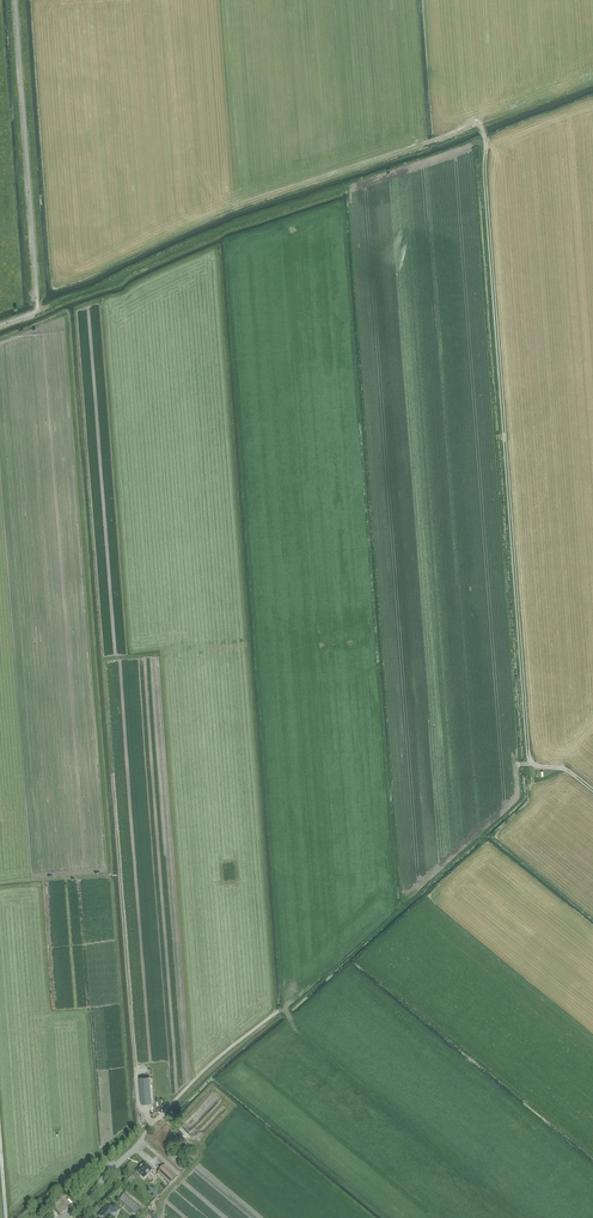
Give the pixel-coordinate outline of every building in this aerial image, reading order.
[(149,1076),(139,1077),(141,1103),(151,1103),(149,1076)] [(136,1171),(144,1178),(152,1170),(146,1164),(144,1162),(136,1171)] [(177,1177),(165,1165),(158,1173),(170,1184),(177,1177)] [(141,1207),(124,1193),(119,1199),(136,1213),(141,1207)] [(62,1199),(60,1200),(54,1206),(61,1214),(69,1207),(62,1199)] [(114,1206),(111,1209),(107,1206),(98,1216),(101,1217),(111,1217),(115,1212),(116,1213),(119,1210),(114,1206)]
